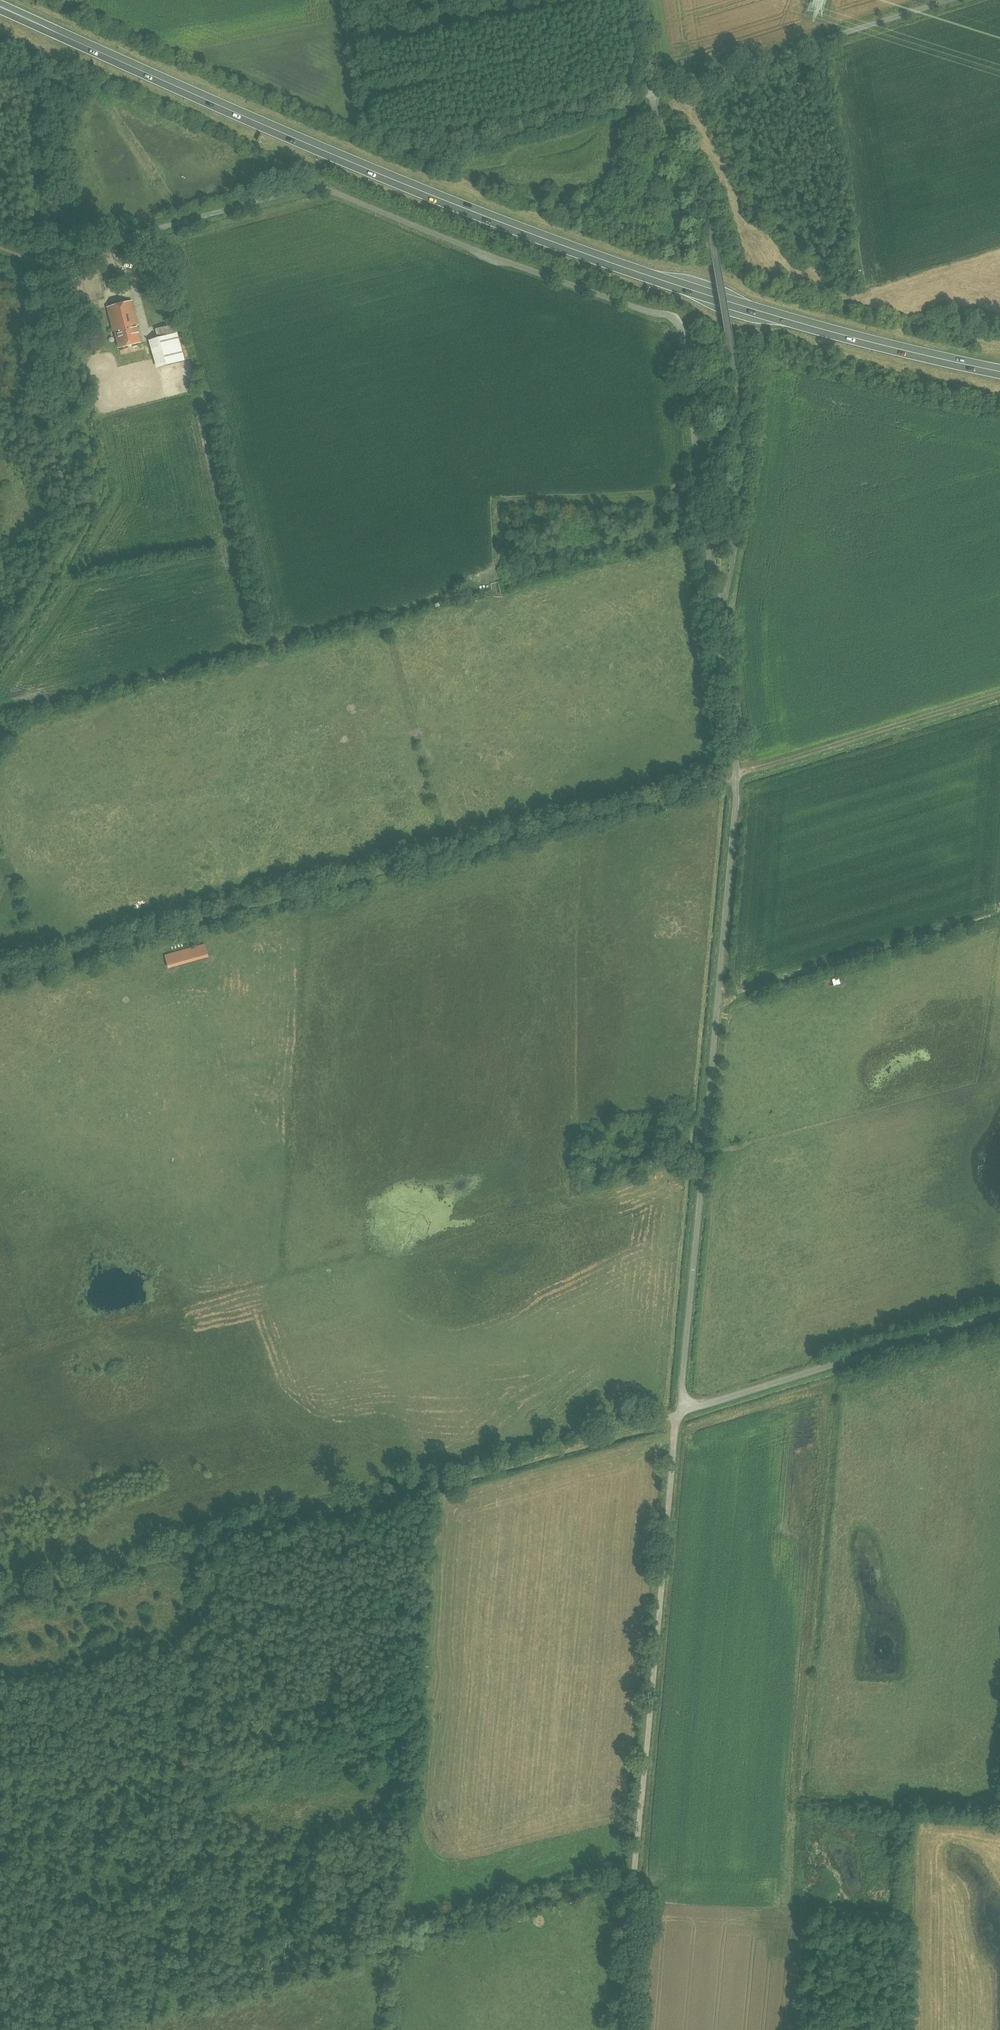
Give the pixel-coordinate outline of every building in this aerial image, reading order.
[(160,296),(153,298),(158,316),(165,314),(160,296)] [(118,349),(143,344),(134,298),(108,303),(118,349)] [(186,359),(176,320),(157,325),(160,337),(151,340),(158,367),(186,359)] [(205,944),(164,955),(168,969),(209,958),(205,944)] [(425,1679),(426,1664),(413,1664),(413,1679),(425,1679)]
